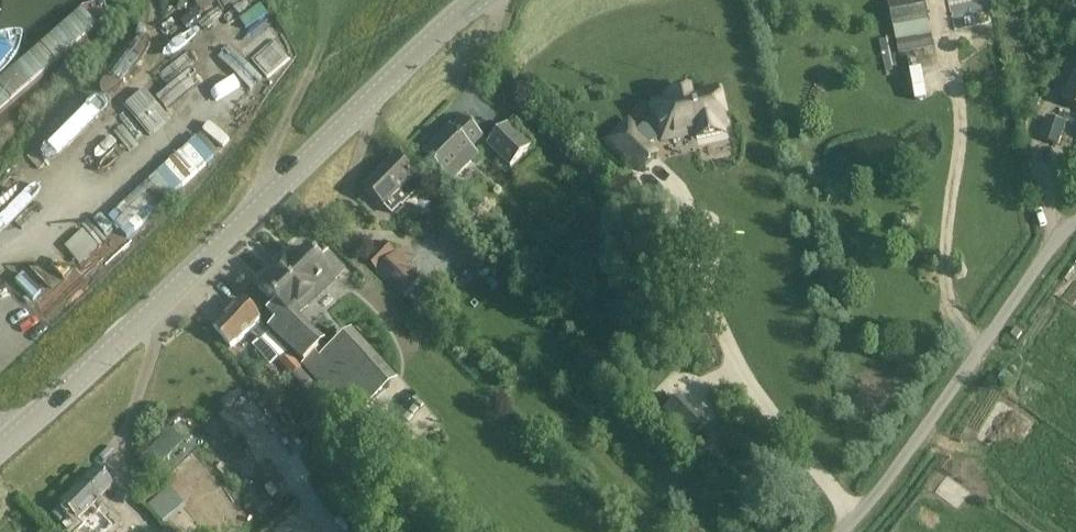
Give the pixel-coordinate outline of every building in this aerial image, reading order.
[(928,22),(923,0),(894,0),(888,1),(894,29),(896,40),(899,54),(933,48),(930,34),(928,22)] [(1075,108),(1075,71),(1062,101),(1075,108)] [(629,118),(606,141),(639,175),(659,155),(650,146),(654,142),(660,141),(661,145),(693,139),(693,142),(727,135),(726,131),(728,131),(719,87),(693,92),(692,89),(664,95),(665,99),(651,102),(655,120),(647,122),(640,130),(629,118)] [(1040,139),(1057,144),(1064,123),(1047,118),(1040,139)] [(471,148),(483,137),(465,119),(454,130),(451,127),(423,155),(450,183),(478,155),(471,148)] [(511,167),(530,148),(507,126),(488,145),(511,167)] [(396,158),(366,188),(392,214),(401,206),(393,198),(414,177),(396,158)] [(442,225),(452,236),(460,228),(450,217),(442,225)] [(83,230),(63,248),(78,264),(98,246),(83,230)] [(366,259),(368,261),(400,295),(419,277),(384,241),(366,259)] [(328,255),(321,263),(308,249),(289,267),(285,264),(271,277),(275,281),(265,291),(277,304),(269,312),(277,320),(270,328),(305,363),(319,350),(292,322),(344,272),(328,255)] [(242,300),(214,328),(231,348),(250,332),(259,342),(270,332),(242,300)] [(309,371),(353,420),(388,388),(344,339),(309,371)] [(304,388),(312,381),(300,368),(301,368),(288,354),(280,362),(304,388)] [(268,390),(264,394),(271,401),(278,395),(273,390),(268,390)] [(665,404),(654,413),(665,426),(676,416),(665,404)] [(170,431),(137,462),(150,475),(182,444),(170,431)] [(313,435),(303,442),(310,452),(320,446),(313,435)] [(68,531),(86,531),(76,521),(111,488),(93,469),(58,503),(71,516),(62,525),(68,531)] [(162,524),(183,507),(168,489),(147,507),(162,524)] [(67,516),(58,507),(50,514),(59,523),(67,516)]
